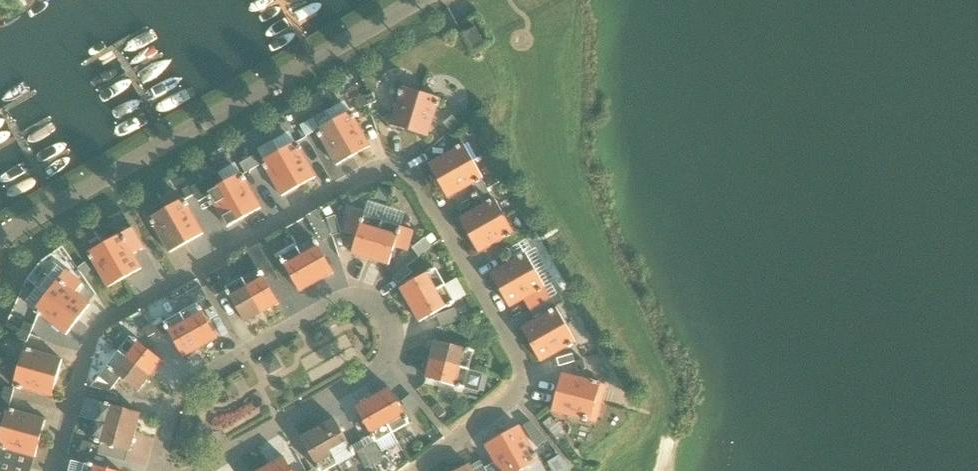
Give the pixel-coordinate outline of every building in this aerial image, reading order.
[(473,51),(486,44),(476,27),(463,34),(473,51)] [(421,93),(403,87),(402,91),(400,91),(399,94),(401,94),(391,125),(410,131),(421,93)] [(365,96),(369,105),(377,102),(373,93),(365,96)] [(440,98),(421,93),(410,131),(428,136),(438,106),(439,106),(440,102),(439,102),(440,98)] [(361,108),(369,105),(365,96),(357,99),(361,108)] [(354,156),(371,146),(355,118),(356,117),(354,114),(353,115),(351,111),(334,121),(354,156)] [(451,131),(460,123),(453,115),(444,123),(451,131)] [(337,165),(354,156),(334,121),(317,130),(319,134),(318,134),(320,138),(321,137),(337,165)] [(303,130),(308,138),(315,133),(311,125),(303,130)] [(299,187),(280,152),(273,141),(258,150),(265,160),(263,161),(265,165),(264,165),(265,169),(267,168),(283,196),(299,187)] [(299,187),(316,177),(300,149),(301,148),(300,145),(298,146),(296,142),(280,152),(299,187)] [(429,164),(439,181),(474,161),(464,144),(461,146),(460,145),(457,147),(458,148),(429,164)] [(248,159),(253,169),(261,165),(255,155),(248,159)] [(246,173),(253,169),(248,159),(241,163),(246,173)] [(483,178),(474,161),(439,181),(448,198),(476,182),(477,183),(480,181),(480,180),(483,178)] [(212,199),(228,227),(245,217),(225,183),(219,172),(192,188),(202,205),(212,199)] [(242,173),(225,183),(245,217),(262,208),(246,180),(247,179),(245,176),(244,177),(242,173)] [(187,199),(194,195),(189,186),(182,190),(187,199)] [(184,199),(167,208),(187,243),(204,234),(188,206),(189,205),(187,202),(186,202),(184,199)] [(460,219),(470,236),(505,216),(495,199),(492,201),(491,200),(488,202),(488,203),(460,219)] [(330,207),(323,210),(325,214),(327,217),(333,213),(332,210),(330,207)] [(167,208),(150,218),(152,221),(151,222),(153,225),(154,225),(170,253),(187,243),(167,208)] [(353,254),(371,259),(383,221),(364,215),(363,219),(362,219),(361,222),(362,223),(353,254)] [(336,216),(327,219),(333,234),(341,232),(340,228),(338,222),(336,216)] [(514,233),(505,216),(470,236),(479,252),(507,237),(508,238),(511,236),(511,235),(514,233)] [(401,227),(383,221),(371,259),(390,265),(399,234),(400,234),(401,231),(400,230),(401,227)] [(327,227),(321,229),(325,237),(331,235),(327,227)] [(125,278),(142,268),(126,240),(127,240),(126,237),(124,237),(122,234),(106,243),(125,278)] [(508,240),(512,248),(519,244),(522,242),(518,235),(508,240)] [(316,241),(314,238),(298,247),(317,282),(334,273),(318,244),(319,244),(318,241),(316,241)] [(426,238),(413,248),(419,256),(432,246),(426,238)] [(106,243),(89,253),(91,256),(90,257),(92,260),(93,259),(109,287),(125,278),(106,243)] [(519,244),(512,248),(510,249),(514,257),(523,252),(519,244)] [(298,247),(294,249),(281,257),(283,260),(282,261),(283,264),(285,263),(300,292),(317,282),(298,247)] [(491,274),(501,290),(536,271),(526,254),(523,256),(522,255),(519,256),(519,258),(491,274)] [(77,268),(79,271),(83,275),(90,270),(84,263),(77,268)] [(262,272),(260,269),(243,278),(263,313),(279,303),(264,275),(265,275),(263,271),(262,272)] [(398,282),(411,273),(408,269),(395,279),(398,282)] [(446,285),(436,269),(432,271),(432,269),(429,271),(429,272),(401,288),(411,305),(446,285)] [(510,307),(524,299),(530,309),(549,298),(550,298),(545,287),(536,271),(501,290),(510,307)] [(263,313),(243,278),(226,288),(228,291),(227,292),(229,295),(230,294),(246,322),(263,313)] [(47,295),(79,320),(91,304),(65,284),(66,283),(63,281),(62,282),(59,280),(47,295)] [(217,296),(224,291),(220,283),(212,288),(217,296)] [(411,305),(420,322),(448,306),(449,307),(452,305),(452,304),(455,302),(446,285),(411,305)] [(556,306),(563,302),(559,294),(550,299),(549,298),(530,309),(535,318),(556,306)] [(47,295),(35,310),(38,312),(38,314),(41,316),(41,315),(67,335),(79,320),(47,295)] [(200,307),(198,303),(181,313),(201,348),(218,338),(202,310),(203,310),(201,306),(200,307)] [(211,319),(219,315),(214,307),(206,311),(211,319)] [(459,321),(455,308),(436,315),(440,327),(459,321)] [(532,345),(567,325),(557,308),(554,310),(553,309),(550,311),(550,312),(522,328),(532,345)] [(201,348),(181,313),(164,322),(166,326),(165,327),(167,330),(168,329),(184,357),(201,348)] [(155,330),(163,326),(158,315),(149,320),(155,330)] [(22,330),(32,334),(35,326),(25,323),(22,330)] [(155,333),(154,330),(150,325),(143,329),(148,338),(155,333)] [(532,345),(541,362),(569,346),(570,347),(573,345),(572,344),(576,342),(567,325),(532,345)] [(441,328),(432,330),(434,337),(443,335),(441,328)] [(29,342),(32,334),(22,330),(20,338),(29,342)] [(135,339),(131,336),(120,351),(151,376),(163,361),(138,341),(138,340),(135,337),(135,339)] [(436,341),(431,359),(470,370),(475,351),(471,350),(471,349),(467,348),(467,349),(436,341)] [(596,343),(581,347),(585,359),(599,354),(596,343)] [(58,378),(63,359),(32,351),(32,349),(29,348),(28,350),(24,349),(19,367),(58,378)] [(114,371),(139,391),(151,376),(120,351),(108,366),(111,369),(110,370),(113,372),(114,371)] [(573,354),(557,359),(560,366),(576,361),(573,354)] [(470,370),(431,359),(426,378),(457,386),(457,387),(461,388),(461,387),(465,388),(470,370)] [(575,363),(578,372),(586,370),(583,361),(575,363)] [(19,367),(14,386),(18,387),(18,388),(21,389),(21,388),(53,396),(58,378),(19,367)] [(557,392),(596,402),(601,384),(562,374),(557,392)] [(100,381),(97,388),(101,389),(107,391),(109,384),(100,381)] [(3,396),(13,398),(15,390),(5,388),(3,396)] [(390,388),(373,398),(393,432),(410,423),(408,419),(409,419),(407,415),(406,416),(390,388)] [(116,401),(118,394),(107,391),(101,389),(99,397),(116,401)] [(587,420),(591,421),(596,402),(557,392),(553,411),(584,419),(583,421),(587,421),(587,420)] [(412,415),(421,407),(411,395),(402,403),(412,415)] [(11,406),(13,398),(3,396),(1,404),(11,406)] [(393,432),(373,398),(356,407),(372,435),(371,436),(373,439),(374,438),(376,442),(393,432)] [(98,421),(136,432),(141,413),(110,405),(111,403),(107,402),(107,404),(103,403),(98,421)] [(446,412),(439,404),(433,409),(440,417),(446,412)] [(8,409),(2,428),(41,438),(46,420),(15,411),(15,410),(12,409),(11,410),(8,409)] [(335,419),(319,428),(338,463),(355,454),(353,450),(354,450),(352,446),(351,447),(335,419)] [(98,421),(93,440),(96,441),(96,442),(100,443),(100,442),(131,450),(136,432),(98,421)] [(503,435),(523,470),(545,470),(537,457),(539,457),(537,453),(536,454),(520,426),(503,435)] [(0,437),(0,447),(1,447),(1,449),(4,450),(5,448),(36,457),(41,438),(2,428),(0,437)] [(338,463),(319,428),(302,438),(318,466),(317,467),(318,470),(320,469),(321,470),(325,470),(338,463)] [(538,429),(531,435),(538,442),(544,437),(538,429)] [(503,435),(486,445),(501,470),(523,470),(503,435)] [(82,449),(91,452),(93,444),(85,441),(82,449)] [(371,456),(379,452),(374,443),(373,444),(366,448),(371,456)] [(363,461),(371,456),(366,448),(358,452),(363,461)] [(89,460),(91,452),(82,449),(80,458),(89,460)] [(285,457),(268,466),(271,470),(293,470),(285,457)]
